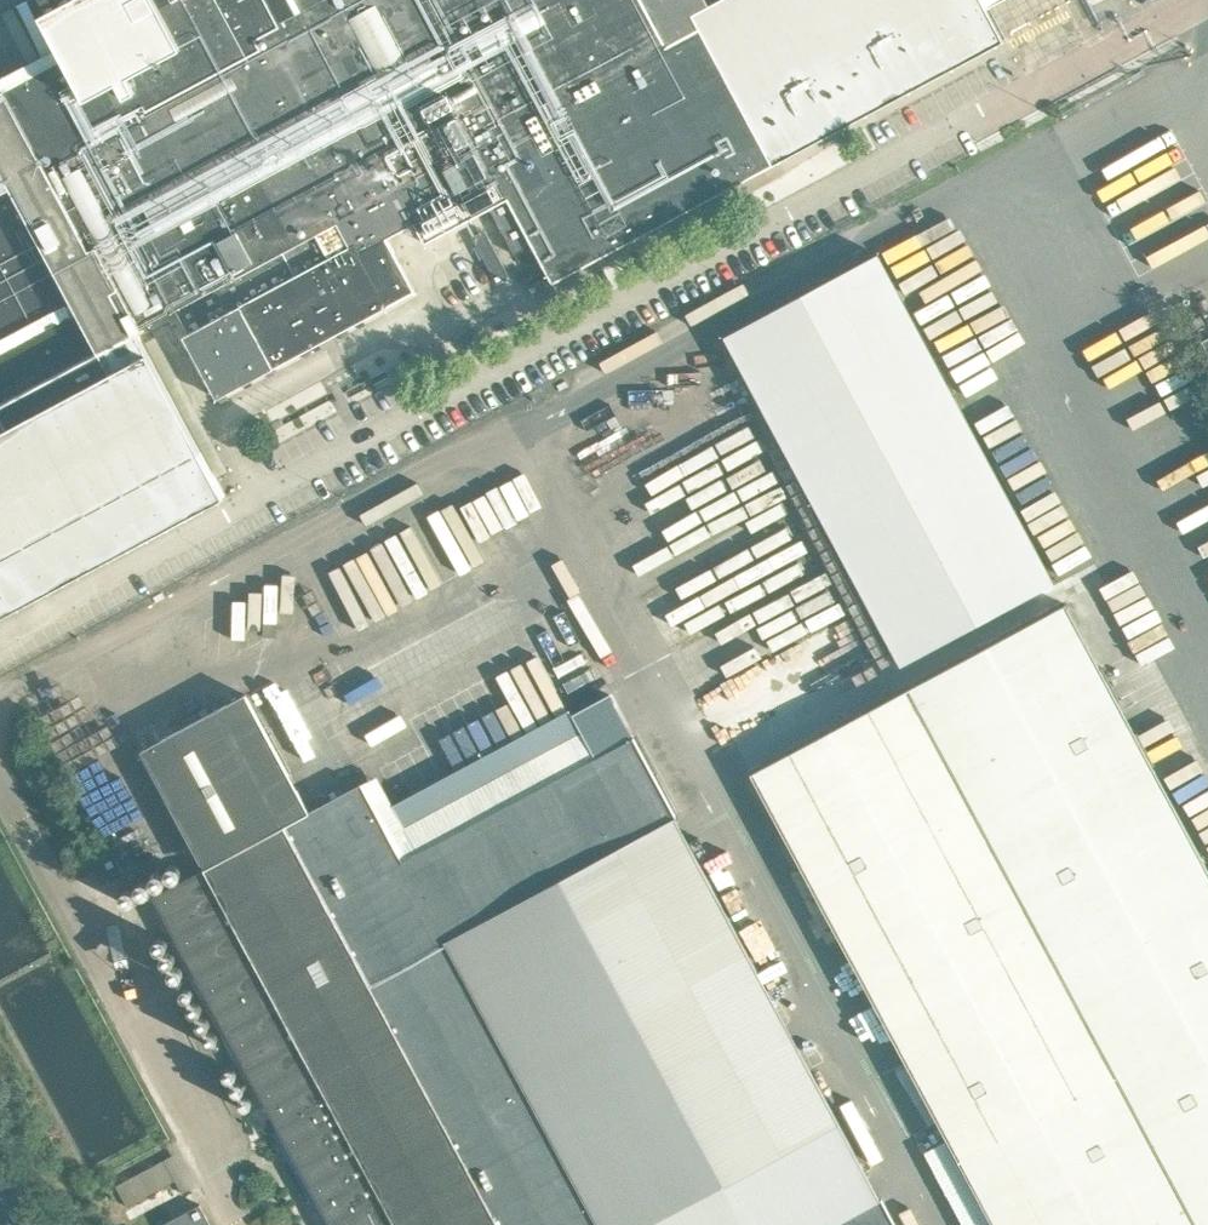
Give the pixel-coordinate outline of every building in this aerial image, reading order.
[(360,0),(218,0),(248,59),(254,56),(360,0)] [(666,45),(700,27),(715,19),(708,6),(705,0),(360,0),(254,56),(355,254),(414,222),(425,243),(490,208),(507,198),(479,146),(666,45)] [(981,0),(718,0),(708,6),(715,19),(700,27),(774,164),(1003,41),(981,0)] [(700,27),(666,45),(479,146),(507,198),(532,244),(552,283),(774,164),(700,27)] [(355,254),(254,56),(248,59),(199,86),(181,52),(130,79),(148,113),(87,146),(175,310),(193,342),(189,344),(197,360),(201,358),(219,391),(220,391),(265,366),(267,371),(274,367),(272,363),(316,339),(318,343),(339,332),(336,328),(382,304),(380,299),(384,297),(375,281),(371,283),(355,254)] [(4,89),(0,91),(0,192),(46,167),(4,89)] [(0,192),(0,404),(137,330),(171,312),(175,310),(87,146),(46,167),(0,192)] [(532,244),(507,198),(490,208),(514,254),(532,244)] [(511,278),(485,231),(473,237),(498,284),(511,278)] [(900,665),(1054,582),(878,253),(724,336),(900,665)] [(171,312),(137,330),(201,452),(224,495),(264,473),(220,391),(219,391),(201,358),(197,360),(189,344),(193,342),(175,310),(171,312)] [(0,404),(0,559),(201,452),(137,330),(0,404)] [(0,559),(0,614),(224,495),(201,452),(0,559)] [(1118,1078),(1197,1224),(1207,1224),(1207,869),(1065,603),(908,687),(1118,1078)] [(1118,1078),(908,687),(751,772),(961,1163),(1118,1078)] [(309,810),(257,715),(246,694),(142,750),(205,867),(309,810)] [(675,816),(677,816),(634,735),(403,859),(362,782),(309,810),(205,867),(153,895),(331,1224),(599,1224),(446,939),(675,816)] [(675,816),(446,939),(599,1224),(831,1224),(880,1199),(675,816)] [(1118,1078),(961,1163),(995,1224),(1197,1224),(1118,1078)] [(882,1198),(880,1199),(831,1224),(896,1224),(882,1198)] [(200,1203),(164,1223),(165,1224),(212,1224),(200,1203)]
